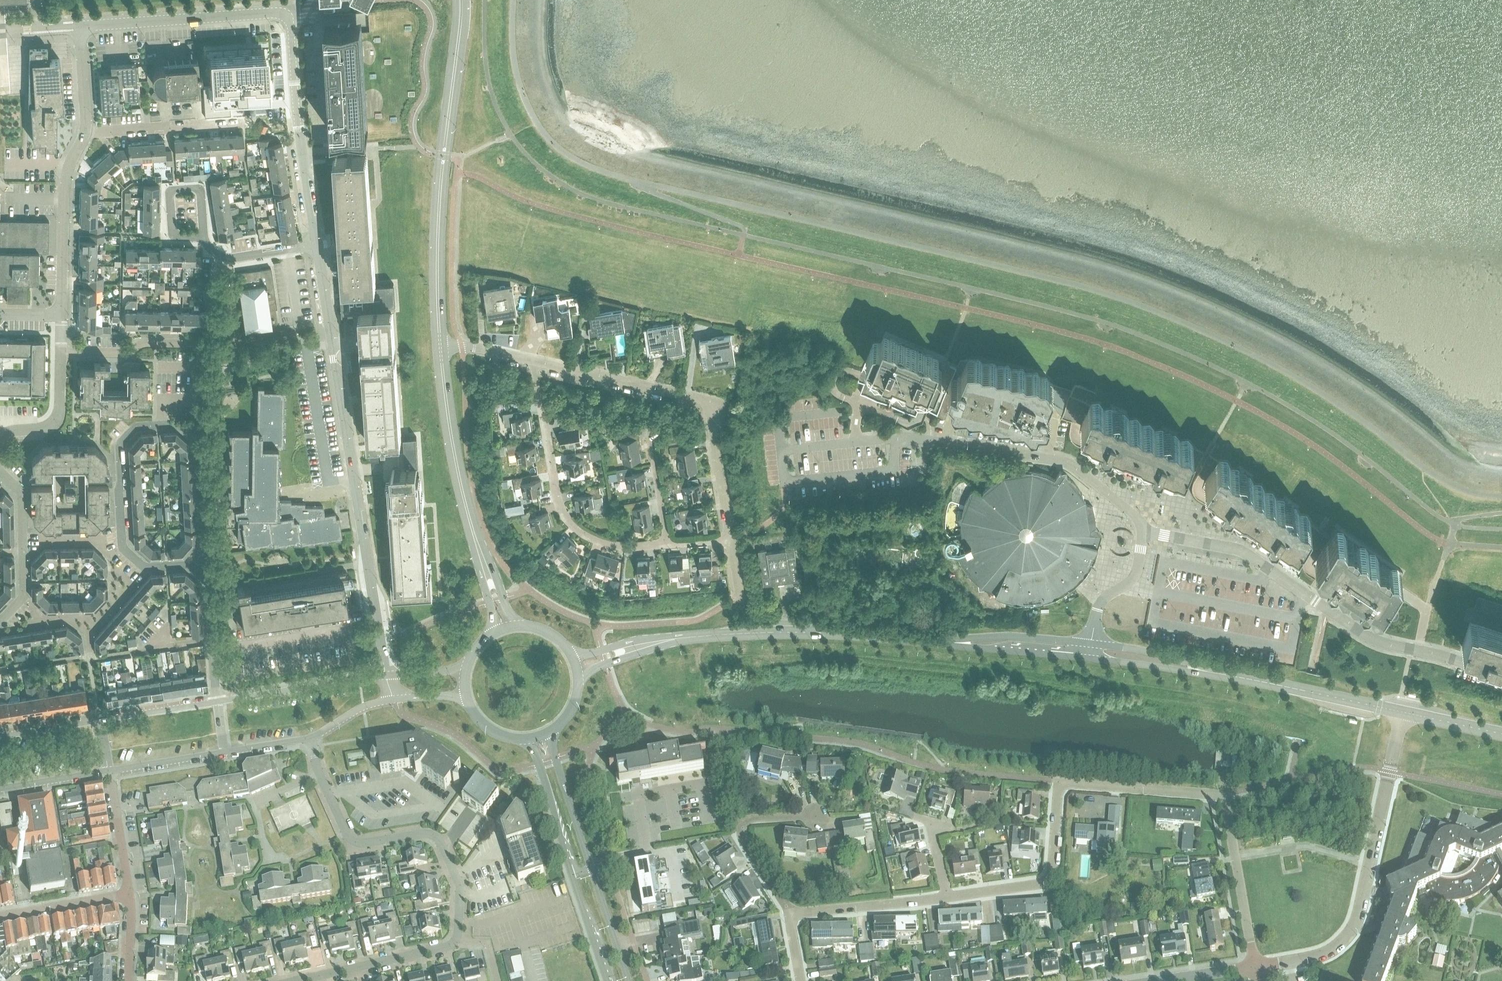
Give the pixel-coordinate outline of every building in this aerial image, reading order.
[(363,34),(360,34),(361,37),(361,41),(361,43),(361,44),(361,46),(361,47),(360,47),(360,48),(360,50),(361,53),(361,54),(361,55),(362,56),(362,57),(363,60),(363,61),(363,64),(363,66),(362,69),(362,72),(361,76),(362,80),(362,83),(364,88),(365,92),(366,94),(365,97),(364,99),(364,100),(364,102),(363,105),(363,106),(363,107),(363,109),(364,113),(365,116),(366,119),(366,120),(366,121),(366,122),(366,123),(366,124),(365,125),(365,126),(363,127),(364,141),(376,140),(388,140),(411,139),(420,138),(421,138),(420,113),(419,98),(418,79),(417,74),(415,41),(414,12),(413,9),(406,10),(375,12),(370,12),(371,34),(363,34)] [(360,34),(359,34),(358,33),(357,33),(356,32),(355,32),(351,32),(350,32),(350,33),(349,33),(348,33),(347,34),(346,34),(345,35),(344,35),(343,35),(342,35),(341,35),(338,35),(333,33),(330,33),(329,34),(329,35),(328,35),(328,36),(328,37),(328,38),(328,43),(329,47),(330,51),(330,55),(331,58),(332,61),(331,68),(331,70),(331,72),(330,74),(331,78),(331,81),(331,84),(332,86),(333,89),(333,95),(333,103),(333,105),(333,107),(333,109),(333,118),(334,121),(334,122),(334,123),(335,124),(336,124),(336,125),(337,125),(343,126),(346,125),(347,125),(348,125),(349,125),(350,126),(351,126),(352,126),(353,127),(354,128),(355,128),(356,128),(356,129),(357,129),(358,129),(359,129),(360,129),(361,129),(362,128),(363,128),(365,126),(365,125),(366,124),(366,123),(366,122),(366,121),(366,120),(366,119),(365,116),(364,113),(363,109),(363,106),(363,102),(364,100),(365,97),(366,94),(364,88),(362,83),(362,80),(361,76),(362,72),(362,69),(363,66),(363,64),(363,60),(362,57),(361,53),(360,50),(360,47),(361,44),(361,41),(361,37),(360,34)] [(47,47),(29,46),(29,105),(31,105),(33,141),(41,141),(40,142),(39,142),(39,143),(39,144),(39,145),(39,146),(40,147),(41,147),(42,147),(43,147),(44,146),(45,145),(45,147),(50,147),(56,147),(57,111),(63,110),(60,59),(47,60),(47,47)] [(212,84),(203,84),(205,117),(231,115),(230,99),(265,97),(264,94),(272,94),(271,80),(268,80),(267,60),(263,60),(262,55),(215,58),(215,63),(211,63),(212,84)] [(110,65),(111,73),(99,74),(102,112),(123,111),(122,98),(131,98),(131,103),(140,102),(138,65),(136,66),(135,63),(110,65)] [(195,64),(164,66),(163,66),(162,66),(161,67),(160,67),(159,67),(158,68),(157,69),(156,69),(155,70),(155,71),(154,72),(153,73),(153,74),(153,75),(152,76),(152,83),(153,83),(153,84),(154,85),(154,86),(155,87),(156,87),(157,88),(158,89),(160,90),(161,90),(162,91),(163,91),(164,91),(166,91),(197,89),(196,79),(197,79),(198,79),(199,79),(200,79),(201,78),(201,77),(202,76),(201,75),(201,74),(200,73),(199,73),(198,73),(197,73),(196,73),(196,74),(195,64)] [(257,128),(264,132),(267,125),(260,122),(257,128)] [(243,135),(231,136),(232,151),(238,151),(238,159),(244,159),(243,151),(244,151),(243,136),(243,135)] [(231,136),(220,137),(221,152),(232,151),(231,136)] [(209,137),(197,138),(198,154),(210,153),(209,137)] [(220,137),(209,137),(210,153),(215,153),(216,161),(221,160),(221,152),(220,137)] [(186,139),(187,155),(192,154),(193,162),(199,161),(198,154),(197,138),(186,139)] [(262,158),(268,157),(283,155),(282,143),(274,144),(273,138),(259,140),(262,158)] [(175,155),(187,155),(186,139),(174,140),(175,155)] [(156,142),(152,143),(153,159),(166,158),(166,165),(172,165),(171,150),(165,151),(164,140),(156,141),(156,142)] [(128,149),(120,150),(126,165),(129,163),(129,160),(141,160),(140,142),(132,143),(132,144),(128,144),(128,149)] [(149,142),(140,142),(141,160),(153,159),(152,143),(149,143),(149,142)] [(106,153),(100,159),(111,172),(121,164),(122,166),(126,165),(120,150),(113,156),(110,152),(107,154),(106,153)] [(342,259),(344,287),(375,285),(373,259),(369,199),(367,155),(353,156),(353,152),(348,152),(348,156),(336,157),(336,163),(342,246),(342,259)] [(268,157),(270,168),(285,166),(283,155),(268,157)] [(95,172),(88,178),(102,186),(104,182),(102,180),(111,172),(100,159),(93,165),(94,166),(91,168),(95,172)] [(270,168),(272,179),(287,177),(285,166),(270,168)] [(287,177),(272,179),(274,191),(288,189),(289,189),(287,177)] [(80,192),(80,200),(97,201),(98,188),(101,188),(102,186),(88,178),(88,188),(81,188),(81,192),(80,192)] [(210,182),(212,194),(227,191),(234,190),(233,185),(226,186),(225,179),(210,182)] [(144,185),(144,197),(159,197),(159,185),(144,185)] [(212,194),(214,205),(229,202),(227,191),(212,194)] [(289,193),(266,197),(267,203),(275,202),(276,207),(291,205),(290,193),(289,193)] [(144,197),(143,208),(159,209),(159,197),(144,197)] [(81,209),(81,212),(97,213),(97,201),(80,200),(80,209),(81,209)] [(214,205),(215,216),(231,214),(239,212),(238,207),(230,208),(229,202),(214,205)] [(269,214),(270,220),(293,216),(291,205),(276,207),(277,213),(269,214)] [(143,208),(143,220),(159,220),(159,209),(143,208)] [(97,213),(81,212),(81,216),(79,216),(79,225),(90,225),(90,231),(104,231),(104,225),(97,225),(97,213)] [(215,216),(217,227),(232,225),(231,214),(215,216)] [(279,224),(280,230),(295,227),(293,216),(270,220),(271,225),(279,224)] [(7,271),(6,302),(28,302),(29,252),(49,252),(49,221),(0,220),(0,271),(7,271)] [(159,220),(143,220),(143,232),(158,232),(159,232),(159,220)] [(232,225),(217,227),(219,239),(220,239),(242,235),(241,229),(233,231),(232,225)] [(295,227),(280,230),(282,241),(297,239),(295,227)] [(80,249),(80,253),(96,253),(97,241),(104,241),(104,235),(90,235),(90,241),(79,241),(79,249),(80,249)] [(161,263),(172,263),(172,248),(160,248),(160,250),(160,263),(161,263)] [(172,248),(172,263),(171,271),(177,272),(177,264),(183,264),(183,248),(172,248)] [(195,248),(183,248),(183,264),(195,264),(194,270),(201,270),(201,256),(195,256),(195,249),(195,248)] [(126,265),(137,265),(138,249),(126,249),(126,250),(126,265)] [(137,265),(149,265),(149,250),(138,249),(137,265)] [(161,265),(161,263),(160,263),(160,250),(149,250),(149,265),(161,265)] [(79,256),(79,265),(96,265),(96,253),(80,253),(80,256),(79,256)] [(89,278),(89,284),(103,284),(103,278),(96,277),(96,265),(79,265),(79,274),(80,274),(80,277),(89,278)] [(277,308),(271,268),(260,270),(260,269),(247,271),(247,272),(238,273),(240,287),(239,288),(246,330),(271,326),(278,325),(276,308),(277,308)] [(344,287),(340,287),(342,311),(342,312),(361,311),(363,340),(364,352),(368,417),(369,434),(370,441),(372,441),(372,446),(373,450),(383,449),(383,443),(388,443),(387,439),(400,439),(400,432),(398,410),(392,309),(396,309),(394,283),(375,285),(344,287)] [(78,293),(78,302),(96,302),(96,290),(103,290),(103,284),(89,284),(89,289),(80,289),(80,293),(78,293)] [(509,287),(499,289),(485,291),(486,299),(484,299),(485,304),(488,303),(490,315),(515,311),(512,294),(510,295),(509,287)] [(194,312),(193,328),(205,328),(205,320),(211,320),(212,298),(206,298),(205,313),(200,312),(200,304),(194,304),(194,312)] [(537,320),(546,318),(548,332),(558,331),(563,334),(571,322),(566,319),(570,314),(569,309),(562,310),(559,307),(557,298),(543,301),(534,303),(534,302),(537,320)] [(124,327),(136,327),(137,311),(137,301),(130,301),(125,306),(125,326),(124,327)] [(79,310),(79,314),(95,314),(96,302),(78,302),(78,310),(79,310)] [(635,313),(622,309),(591,314),(593,327),(597,326),(598,332),(633,327),(635,313)] [(136,327),(148,327),(148,312),(137,311),(136,327)] [(148,327),(159,327),(159,312),(148,312),(148,327)] [(159,327),(171,328),(171,312),(159,312),(159,327)] [(171,328),(182,328),(182,312),(171,312),(171,328)] [(182,328),(193,328),(194,312),(182,312),(182,328)] [(95,314),(79,314),(79,317),(78,317),(78,326),(88,326),(88,332),(102,332),(102,326),(102,314),(95,314)] [(667,349),(668,353),(684,350),(680,326),(674,327),(673,324),(648,329),(652,352),(667,349)] [(700,340),(704,366),(736,361),(731,334),(700,340)] [(892,341),(890,340),(884,337),(881,343),(873,343),(867,360),(873,363),(871,367),(878,370),(880,372),(916,387),(920,387),(927,390),(929,386),(935,388),(942,372),(937,366),(939,361),(931,357),(930,359),(925,356),(925,355),(924,355),(924,356),(919,354),(919,352),(903,346),(903,347),(897,345),(898,344),(897,343),(897,344),(891,342),(892,341)] [(31,354),(30,378),(0,378),(0,392),(14,392),(44,393),(45,364),(45,340),(6,340),(0,340),(0,353),(31,354)] [(967,404),(970,407),(981,406),(984,410),(995,410),(999,414),(1010,413),(1013,417),(1024,416),(1031,425),(1037,424),(1039,419),(1047,419),(1051,411),(1047,407),(1049,404),(1047,401),(1053,385),(1046,377),(1041,377),(1037,373),(1026,374),(1023,370),(1012,370),(1008,366),(997,367),(994,363),(983,363),(980,360),(960,360),(957,368),(937,414),(945,417),(948,411),(949,409),(962,415),(967,404)] [(126,371),(127,371),(130,371),(129,393),(100,392),(100,371),(109,371),(109,363),(94,363),(94,370),(80,369),(80,401),(99,401),(99,412),(130,412),(130,402),(149,402),(149,371),(139,370),(140,362),(126,362),(125,362),(124,363),(123,364),(123,365),(123,366),(123,367),(123,368),(124,369),(124,370),(126,370),(126,371)] [(1091,403),(1096,392),(1076,384),(1062,416),(1082,425),(1089,428),(1092,431),(1094,432),(1092,435),(1100,439),(1104,444),(1110,444),(1112,439),(1120,443),(1121,442),(1140,450),(1142,452),(1153,457),(1151,461),(1155,465),(1161,465),(1162,465),(1170,468),(1171,464),(1173,465),(1177,465),(1184,468),(1194,446),(1193,446),(1188,440),(1180,440),(1175,435),(1168,435),(1163,429),(1155,430),(1150,424),(1142,424),(1137,419),(1130,419),(1124,414),(1117,414),(1112,408),(1104,409),(1099,403),(1091,403)] [(245,545),(265,541),(265,540),(272,539),(273,545),(280,544),(280,542),(286,541),(286,543),(294,542),(293,540),(300,539),(301,545),(308,544),(308,543),(314,542),(314,543),(321,542),(321,540),(328,539),(328,541),(335,540),(335,539),(342,537),(339,518),(336,518),(336,513),(325,515),(323,506),(305,506),(305,503),(291,503),(291,501),(277,500),(277,487),(275,487),(275,480),(277,480),(277,473),(275,473),(276,466),(277,466),(277,459),(276,459),(276,453),(277,453),(278,447),(281,447),(282,439),(283,439),(283,431),(282,431),(282,425),(283,425),(283,417),(282,417),(282,411),(284,411),(284,404),(282,404),(282,397),(284,397),(284,390),(263,390),(264,386),(257,386),(257,426),(251,426),(251,431),(232,431),(232,438),(231,438),(231,446),(232,446),(232,452),(230,452),(230,460),(232,460),(232,466),(230,466),(230,473),(232,473),(232,480),(230,480),(230,487),(232,487),(231,494),(230,494),(230,501),(238,501),(238,505),(226,506),(226,526),(237,527),(237,538),(244,538),(245,545)] [(530,416),(523,417),(522,411),(503,414),(505,424),(512,423),(513,431),(525,429),(532,428),(530,416)] [(580,432),(586,431),(584,421),(568,424),(569,430),(559,431),(562,447),(582,444),(580,432)] [(525,429),(513,431),(514,437),(526,435),(525,429)] [(172,443),(176,447),(183,439),(176,432),(160,433),(160,440),(164,440),(165,443),(172,443)] [(388,443),(383,443),(383,449),(384,458),(384,460),(387,460),(387,462),(389,475),(388,480),(391,480),(397,576),(395,576),(392,576),(392,590),(393,595),(399,595),(420,594),(432,593),(431,573),(429,573),(426,574),(419,477),(418,477),(417,467),(419,466),(417,450),(417,446),(417,437),(411,437),(407,437),(404,437),(404,432),(400,432),(400,439),(387,439),(388,443)] [(638,447),(642,446),(639,432),(621,435),(622,441),(620,441),(624,463),(641,460),(638,447)] [(141,435),(135,442),(143,449),(146,445),(154,444),(154,441),(157,441),(157,434),(141,435)] [(183,457),(184,461),(191,461),(190,457),(191,457),(190,445),(183,439),(176,447),(180,450),(180,457),(183,457)] [(517,453),(518,462),(537,459),(536,446),(523,448),(522,441),(507,444),(509,455),(517,453)] [(130,461),(130,464),(137,464),(137,460),(140,460),(139,452),(143,449),(135,442),(129,449),(129,461),(130,461)] [(678,456),(680,474),(698,471),(694,449),(687,450),(686,444),(670,447),(672,457),(678,456)] [(87,480),(110,480),(110,477),(108,474),(108,466),(107,466),(107,458),(94,446),(86,447),(86,445),(52,446),(52,447),(44,447),(32,460),(32,468),(31,468),(31,475),(29,478),(29,481),(52,481),(52,467),(87,466),(87,480)] [(584,462),(591,461),(589,451),(576,453),(577,459),(564,461),(566,474),(586,470),(584,462)] [(1206,480),(1213,485),(1214,487),(1216,489),(1214,492),(1221,497),(1224,503),(1230,504),(1233,500),(1240,505),(1241,504),(1258,516),(1260,519),(1269,525),(1267,528),(1270,534),(1276,535),(1276,534),(1283,539),(1286,536),(1287,537),(1291,538),(1298,543),(1311,523),(1311,522),(1307,516),(1299,515),(1296,508),(1288,507),(1284,500),(1277,499),(1273,493),(1265,491),(1261,485),(1254,484),(1250,477),(1242,476),(1239,469),(1231,468),(1227,461),(1219,460),(1206,480)] [(181,461),(182,478),(192,477),(191,461),(184,461),(181,461)] [(130,464),(131,481),(141,480),(140,464),(137,464),(130,464)] [(626,480),(628,487),(647,484),(645,472),(632,474),(631,467),(616,470),(618,481),(626,480)] [(982,494),(982,493),(973,487),(965,503),(963,510),(963,512),(962,514),(961,525),(961,527),(961,529),(962,536),(964,548),(967,552),(961,555),(960,556),(959,560),(960,563),(967,573),(976,583),(987,591),(999,596),(1011,600),(1024,602),(1037,601),(1050,598),(1062,593),(1073,585),(1083,576),(1090,566),(1096,554),(1099,546),(1096,542),(1095,542),(1096,537),(1096,534),(1087,533),(1088,533),(1096,526),(1096,516),(1093,506),(1087,504),(1084,495),(1083,494),(1077,486),(1069,478),(1060,471),(1055,479),(1047,475),(1037,472),(1028,471),(1018,472),(1008,474),(1007,475),(1012,487),(1004,491),(1006,493),(1002,496),(997,501),(995,503),(982,494)] [(1000,478),(997,479),(1004,491),(1012,487),(1007,475),(1000,478)] [(530,494),(543,492),(541,480),(528,482),(527,476),(514,478),(515,488),(522,487),(523,495),(521,495),(522,502),(531,501),(530,494)] [(182,478),(183,494),(193,494),(192,477),(182,478)] [(698,478),(688,480),(674,482),(676,492),(683,491),(684,499),(704,496),(702,483),(699,484),(698,478)] [(63,492),(64,501),(77,501),(76,492),(75,492),(75,479),(65,480),(65,492),(63,492)] [(984,490),(982,493),(982,494),(995,503),(997,501),(1002,496),(1006,493),(1004,491),(997,479),(992,483),(984,490)] [(131,481),(132,498),(142,497),(141,480),(131,481)] [(108,511),(109,511),(108,485),(87,485),(88,512),(53,513),(52,486),(31,486),(31,513),(33,513),(33,521),(45,533),(53,532),(53,534),(88,533),(88,532),(96,532),(108,520),(108,511)] [(602,496),(601,496),(600,487),(586,489),(587,495),(574,497),(576,509),(595,506),(595,509),(604,507),(602,496)] [(3,510),(13,510),(13,501),(2,490),(0,491),(0,502),(3,505),(3,510)] [(183,494),(184,511),(194,510),(193,494),(183,494)] [(132,498),(133,514),(143,514),(142,497),(132,498)] [(633,513),(636,530),(653,527),(649,506),(641,507),(640,501),(624,504),(626,514),(633,513)] [(688,519),(689,528),(708,524),(706,512),(694,514),(693,508),(679,511),(681,520),(688,519)] [(3,510),(3,527),(14,526),(13,510),(3,510)] [(185,528),(188,527),(195,527),(194,510),(184,511),(185,528)] [(531,522),(533,530),(552,525),(548,513),(536,516),(534,510),(521,514),(524,524),(531,522)] [(134,531),(141,530),(144,530),(143,514),(133,514),(134,531)] [(14,526),(3,527),(3,543),(7,543),(7,547),(14,547),(14,526)] [(185,539),(182,543),(190,550),(196,543),(195,531),(195,528),(195,527),(188,527),(188,531),(185,531),(185,539)] [(1316,557),(1323,562),(1322,564),(1329,575),(1335,576),(1358,592),(1361,597),(1374,599),(1375,597),(1382,602),(1403,571),(1337,527),(1316,557)] [(135,546),(142,553),(149,545),(145,541),(144,534),(141,534),(141,530),(134,531),(134,534),(135,546)] [(557,554),(562,559),(562,560),(568,566),(579,555),(573,549),(577,546),(568,537),(559,546),(555,542),(545,551),(552,559),(557,554)] [(190,550),(182,543),(178,547),(171,547),(171,551),(167,551),(168,558),(183,557),(190,550)] [(149,545),(142,553),(149,559),(165,558),(164,551),(160,551),(160,548),(152,548),(149,545)] [(758,550),(764,585),(799,580),(794,545),(785,546),(786,549),(767,552),(767,549),(758,550)] [(808,547),(801,548),(803,563),(810,562),(808,551),(808,547)] [(81,548),(78,549),(78,556),(81,556),(81,559),(89,559),(93,562),(100,555),(93,548),(81,548)] [(45,549),(38,556),(45,563),(49,559),(57,559),(56,556),(60,556),(60,549),(56,549),(45,549)] [(78,559),(78,556),(78,549),(60,549),(60,556),(60,559),(78,559)] [(614,576),(619,560),(598,553),(596,559),(591,557),(585,574),(595,578),(597,571),(614,576)] [(699,554),(700,573),(700,574),(699,575),(699,577),(700,579),(701,580),(702,581),(704,582),(709,581),(709,580),(719,579),(718,565),(712,565),(711,553),(699,554)] [(107,561),(100,555),(93,562),(96,566),(97,573),(100,573),(100,577),(107,577),(107,561)] [(680,575),(681,584),(691,583),(689,567),(683,568),(682,555),(670,556),(672,575),(680,575)] [(45,563),(38,556),(31,563),(32,579),(38,578),(38,575),(42,574),(42,567),(45,563)] [(4,578),(7,578),(14,578),(14,557),(7,557),(7,561),(4,561),(4,578)] [(648,587),(653,587),(654,594),(658,594),(656,570),(650,570),(649,557),(637,558),(639,583),(647,582),(648,587)] [(810,563),(804,564),(806,579),(812,578),(812,575),(810,563)] [(235,594),(237,624),(237,625),(237,626),(238,626),(239,626),(302,616),(312,614),(313,622),(318,621),(317,614),(350,608),(351,608),(352,607),(352,606),(347,573),(347,572),(346,571),(345,571),(344,571),(236,588),(237,594),(235,594)] [(181,584),(185,587),(192,579),(185,573),(169,574),(170,581),(174,581),(174,584),(181,584)] [(151,575),(144,583),(152,590),(155,586),(163,585),(163,582),(167,581),(166,574),(151,575)] [(4,590),(1,593),(8,601),(15,594),(15,582),(14,582),(14,578),(7,578),(7,582),(4,582),(4,590)] [(193,598),(193,601),(200,601),(200,597),(199,585),(192,579),(185,587),(189,590),(190,598),(193,598)] [(97,593),(93,597),(101,604),(107,597),(107,581),(100,581),(100,585),(97,585),(97,593)] [(32,598),(39,605),(46,597),(42,594),(42,586),(39,586),(39,582),(32,583),(32,598)] [(144,583),(133,595),(141,602),(152,590),(144,583)] [(133,595),(123,607),(130,614),(141,602),(133,595)] [(1474,608),(1480,610),(1484,598),(1478,596),(1474,608)] [(46,597),(39,605),(46,612),(57,611),(61,611),(61,604),(57,604),(57,601),(50,601),(46,597)] [(82,604),(78,604),(79,611),(82,611),(94,611),(101,604),(93,597),(90,600),(82,600),(82,604)] [(1480,610),(1486,611),(1490,600),(1484,598),(1480,610)] [(1486,611),(1491,613),(1495,602),(1490,600),(1486,611)] [(61,601),(61,604),(61,611),(79,611),(78,604),(78,601),(61,601)] [(190,602),(191,619),(201,618),(200,601),(193,601),(190,602)] [(1491,613),(1497,615),(1501,604),(1495,602),(1491,613)] [(123,607),(112,619),(120,626),(130,614),(123,607)] [(201,618),(191,619),(192,635),(202,635),(201,618)] [(112,619),(101,631),(109,638),(120,626),(112,619)] [(1470,622),(1462,646),(1483,652),(1481,658),(1490,661),(1492,655),(1501,659),(1501,633),(1470,622)] [(55,628),(51,629),(52,636),(56,636),(56,639),(64,637),(68,640),(74,632),(67,626),(55,628)] [(51,629),(36,631),(38,641),(53,639),(52,636),(51,629)] [(36,631),(21,634),(23,644),(38,641),(36,631)] [(109,638),(101,631),(95,639),(95,651),(106,650),(105,642),(109,638)] [(82,638),(74,632),(68,640),(72,643),(73,651),(77,650),(78,654),(84,653),(82,638)] [(21,634),(6,636),(8,646),(23,644),(21,634)] [(177,677),(171,678),(173,693),(184,691),(180,662),(178,650),(172,651),(174,663),(175,663),(177,677)] [(157,666),(160,680),(162,694),(173,693),(171,678),(164,679),(162,665),(163,665),(161,653),(156,654),(158,666),(157,666)] [(199,673),(193,674),(195,689),(207,687),(205,657),(197,658),(199,673)] [(140,698),(151,696),(147,668),(146,660),(141,661),(143,674),(137,675),(138,683),(140,698)] [(182,662),(180,662),(184,691),(195,689),(193,674),(187,675),(184,662),(182,662)] [(147,668),(151,696),(162,694),(160,680),(153,681),(151,667),(147,668)] [(119,701),(116,687),(110,688),(107,670),(102,671),(107,703),(119,701)] [(129,670),(125,671),(130,700),(140,698),(138,683),(132,684),(129,670)] [(122,686),(116,687),(119,701),(130,700),(125,671),(120,672),(122,686)] [(71,691),(74,708),(87,706),(83,678),(78,679),(79,687),(81,686),(82,689),(71,691)] [(45,695),(48,712),(61,710),(57,683),(52,684),(53,691),(55,690),(56,693),(45,695)] [(57,683),(61,710),(74,708),(71,691),(61,692),(61,690),(63,689),(62,683),(57,683)] [(8,684),(4,685),(5,692),(9,719),(22,716),(19,699),(19,695),(10,696),(8,684)] [(31,688),(35,714),(48,712),(45,695),(35,697),(34,694),(37,693),(36,687),(31,688)] [(19,699),(22,716),(35,714),(31,688),(26,688),(27,695),(29,695),(30,698),(19,699)] [(9,719),(5,692),(0,693),(1,699),(3,699),(3,702),(0,702),(0,720),(9,719)] [(454,784),(460,783),(459,778),(456,778),(455,777),(461,768),(419,738),(416,743),(414,743),(414,742),(377,748),(379,759),(377,759),(375,758),(371,762),(376,765),(377,763),(379,763),(380,769),(381,774),(407,770),(407,771),(416,776),(417,774),(422,774),(421,773),(422,772),(446,789),(450,783),(452,780),(454,782),(454,784)] [(617,768),(620,783),(632,781),(632,782),(640,781),(640,779),(704,768),(701,753),(706,752),(706,751),(680,756),(679,752),(648,757),(649,761),(610,768),(610,769),(617,768)] [(801,775),(802,759),(790,758),(790,761),(784,760),(785,757),(763,752),(759,771),(772,774),(772,777),(779,779),(781,770),(789,772),(788,774),(801,775)] [(250,795),(250,796),(282,781),(274,764),(271,765),(270,759),(248,763),(243,769),(244,775),(203,782),(197,790),(199,803),(234,797),(234,798),(242,797),(242,793),(249,792),(250,795)] [(807,775),(812,776),(822,776),(822,780),(844,780),(844,763),(824,763),(824,760),(808,760),(807,775)] [(916,797),(920,783),(890,774),(884,795),(903,800),(905,793),(916,797)] [(707,777),(709,789),(720,787),(718,775),(707,777)] [(477,780),(463,800),(485,816),(499,795),(477,780)] [(65,795),(66,801),(102,795),(100,783),(76,787),(77,793),(65,795)] [(170,807),(188,804),(186,791),(178,786),(150,790),(151,797),(147,797),(149,811),(164,808),(163,805),(170,804),(170,807)] [(988,812),(996,813),(997,797),(990,797),(991,789),(980,788),(980,791),(971,790),(972,787),(965,786),(964,807),(988,809),(988,812)] [(930,800),(934,801),(932,809),(943,812),(946,804),(952,805),(956,792),(946,789),(944,794),(933,790),(931,791),(928,798),(930,800)] [(1023,818),(1038,819),(1040,799),(1033,798),(1034,792),(1018,791),(1017,801),(1024,802),(1023,818)] [(66,801),(61,801),(62,806),(86,802),(87,808),(104,806),(102,795),(66,801)] [(24,851),(31,892),(65,887),(50,798),(19,803),(24,833),(7,836),(10,853),(24,851)] [(2,832),(12,831),(10,817),(4,818),(4,812),(11,811),(10,805),(0,807),(0,819),(2,832)] [(214,808),(216,824),(219,840),(214,840),(215,844),(230,842),(229,838),(237,837),(236,832),(244,831),(240,809),(233,811),(232,805),(214,808)] [(71,820),(68,820),(68,823),(76,821),(105,816),(104,806),(87,808),(87,813),(70,816),(71,820)] [(1118,830),(1120,809),(1112,808),(1111,821),(1109,821),(1109,828),(1099,827),(1099,830),(1097,830),(1092,827),(1090,828),(1076,827),(1075,840),(1097,841),(1096,852),(1109,853),(1114,852),(1116,830),(1118,830)] [(1183,832),(1181,850),(1193,851),(1194,833),(1192,833),(1192,826),(1200,826),(1201,814),(1158,811),(1157,823),(1184,825),(1184,832),(1183,832)] [(528,823),(514,813),(502,830),(519,881),(544,873),(528,823)] [(159,822),(151,824),(155,845),(162,844),(163,849),(170,847),(171,851),(187,849),(186,845),(181,846),(176,814),(158,817),(159,822)] [(76,821),(68,823),(69,827),(89,824),(90,830),(107,827),(105,816),(76,821)] [(1417,891),(1416,891),(1427,886),(1432,898),(1432,899),(1434,900),(1437,901),(1440,902),(1443,902),(1446,902),(1448,903),(1452,903),(1455,902),(1458,902),(1462,901),(1465,900),(1468,899),(1471,898),(1473,897),(1476,896),(1478,894),(1480,893),(1482,892),(1484,890),(1485,889),(1488,886),(1490,883),(1492,881),(1493,880),(1494,878),(1495,876),(1496,874),(1497,872),(1498,869),(1499,868),(1497,868),(1492,856),(1501,852),(1501,832),(1460,817),(1457,825),(1447,822),(1446,825),(1437,821),(1431,836),(1436,838),(1437,840),(1436,842),(1435,843),(1434,845),(1433,847),(1429,846),(1431,841),(1418,836),(1417,838),(1415,840),(1414,841),(1414,843),(1415,843),(1414,846),(1412,848),(1411,849),(1412,850),(1412,851),(1411,854),(1409,856),(1408,857),(1409,858),(1410,859),(1408,862),(1406,864),(1405,865),(1406,866),(1407,867),(1406,870),(1403,872),(1403,873),(1403,874),(1404,875),(1403,878),(1385,886),(1391,898),(1390,899),(1390,900),(1390,901),(1391,902),(1392,902),(1393,902),(1394,902),(1392,905),(1389,907),(1390,910),(1384,929),(1381,931),(1381,932),(1381,933),(1382,934),(1379,943),(1376,945),(1376,946),(1376,947),(1377,948),(1376,951),(1373,952),(1373,953),(1373,955),(1374,955),(1373,958),(1371,960),(1370,961),(1370,963),(1371,963),(1370,966),(1368,968),(1367,969),(1367,970),(1368,971),(1367,974),(1365,976),(1364,977),(1364,978),(1365,979),(1365,980),(1384,980),(1397,944),(1398,945),(1399,945),(1400,945),(1402,945),(1403,944),(1404,943),(1405,942),(1407,944),(1416,933),(1407,925),(1406,926),(1404,926),(1417,891)] [(837,832),(829,834),(832,848),(839,847),(838,842),(845,840),(846,843),(865,840),(867,853),(876,852),(872,831),(864,832),(863,824),(843,827),(844,832),(837,833),(837,832)] [(898,837),(901,848),(920,843),(919,836),(917,827),(906,830),(905,824),(890,827),(893,838),(898,837)] [(84,836),(71,838),(71,844),(109,838),(107,827),(90,830),(83,831),(84,836)] [(1013,828),(1012,846),(1020,847),(1020,851),(1032,852),(1033,848),(1038,848),(1039,836),(1033,836),(1034,830),(1013,828)] [(832,848),(829,834),(824,834),(812,836),(807,837),(807,835),(786,832),(783,851),(796,853),(796,856),(804,857),(806,843),(815,842),(817,851),(832,849),(832,848)] [(250,870),(248,859),(247,849),(239,850),(238,845),(231,846),(230,842),(215,844),(215,849),(220,848),(225,879),(220,879),(221,888),(234,886),(233,878),(243,876),(242,871),(250,870)] [(97,850),(99,863),(104,889),(115,888),(116,885),(114,871),(103,873),(103,870),(105,870),(104,862),(102,849),(109,848),(108,843),(98,845),(99,850),(97,850)] [(712,856),(726,877),(737,871),(730,859),(735,856),(728,846),(712,856)] [(1002,862),(1009,861),(1007,846),(994,848),(995,854),(988,855),(991,874),(1004,872),(1002,862)] [(188,885),(185,869),(183,854),(187,853),(187,849),(171,851),(172,855),(164,856),(165,862),(158,863),(161,884),(168,883),(169,888),(177,887),(177,891),(193,891),(192,884),(188,885)] [(908,866),(912,882),(929,878),(927,869),(924,858),(921,858),(919,851),(900,856),(903,867),(908,866)] [(975,867),(981,867),(978,851),(968,852),(969,859),(953,861),(955,877),(976,874),(975,867)] [(415,866),(427,864),(425,852),(407,855),(408,861),(405,862),(405,864),(398,865),(400,875),(416,872),(415,866)] [(380,859),(368,861),(371,879),(377,878),(377,881),(379,881),(380,886),(390,884),(388,870),(382,871),(380,859)] [(91,892),(89,875),(78,877),(77,875),(79,874),(77,860),(73,861),(78,894),(91,892)] [(1152,861),(1153,872),(1163,871),(1161,860),(1152,861)] [(371,879),(368,861),(356,863),(348,864),(350,876),(352,876),(355,890),(365,888),(364,884),(366,883),(365,880),(371,879)] [(634,865),(642,912),(662,909),(659,890),(657,880),(654,861),(634,865)] [(99,874),(89,875),(91,892),(104,889),(99,863),(95,863),(96,871),(98,871),(99,874)] [(1194,885),(1197,899),(1215,896),(1212,881),(1208,863),(1192,866),(1195,885),(1194,885)] [(301,899),(316,897),(332,894),(329,876),(324,877),(323,869),(302,873),(303,880),(298,881),(299,888),(295,889),(298,905),(302,904),(301,899)] [(262,905),(277,903),(293,900),(293,905),(298,905),(295,889),(291,890),(290,882),(285,883),(284,875),(262,879),(264,886),(259,887),(260,897),(252,899),(254,911),(263,910),(262,905)] [(420,888),(421,893),(439,890),(437,878),(425,881),(424,875),(410,877),(412,887),(416,886),(417,888),(420,888)] [(711,883),(715,888),(721,883),(717,878),(711,883)] [(729,884),(723,888),(733,906),(738,903),(740,906),(742,910),(745,908),(751,905),(754,905),(754,903),(760,899),(755,890),(754,891),(751,887),(753,885),(748,878),(738,885),(735,880),(729,884)] [(2,907),(13,905),(11,889),(1,890),(1,888),(3,888),(2,879),(0,880),(0,897),(2,907)] [(395,897),(393,886),(391,886),(391,890),(384,891),(385,899),(395,897)] [(439,890),(421,893),(422,899),(419,900),(419,902),(415,903),(416,913),(431,910),(429,904),(442,902),(439,890)] [(187,928),(187,913),(188,897),(193,897),(193,891),(177,891),(177,896),(170,896),(169,901),(162,901),(161,922),(168,922),(168,928),(178,928),(178,936),(191,937),(191,928),(187,928)] [(1024,904),(1025,917),(1026,917),(1026,924),(1030,924),(1029,917),(1034,916),(1035,922),(1047,921),(1046,916),(1046,902),(1024,904)] [(1004,918),(1025,917),(1024,904),(1003,905),(1004,918)] [(113,909),(107,910),(112,936),(116,935),(115,926),(119,926),(118,918),(120,916),(119,908),(117,908),(116,908),(114,908),(113,909)] [(106,937),(112,936),(107,910),(102,911),(101,911),(99,911),(97,912),(98,917),(100,929),(105,928),(106,937)] [(91,930),(100,929),(98,917),(97,912),(96,911),(85,913),(90,940),(95,939),(93,932),(91,933),(91,930)] [(1173,933),(1173,937),(1160,939),(1162,957),(1176,955),(1176,954),(1186,953),(1182,926),(1189,925),(1187,911),(1179,913),(1181,926),(1178,926),(1178,932),(1173,933)] [(960,913),(960,917),(961,929),(969,929),(969,926),(982,925),(982,912),(960,913)] [(85,913),(74,915),(77,932),(85,931),(85,934),(83,934),(84,941),(90,940),(85,913)] [(386,924),(380,925),(384,943),(396,941),(393,929),(399,927),(396,913),(386,915),(387,920),(385,921),(386,924)] [(426,921),(425,917),(425,913),(410,916),(413,928),(418,927),(418,929),(421,928),(422,934),(440,931),(438,919),(426,921)] [(961,930),(960,917),(960,913),(939,915),(940,932),(952,931),(951,930),(961,929),(961,930)] [(1218,914),(1204,917),(1204,918),(1200,919),(1201,927),(1206,926),(1210,950),(1224,948),(1222,937),(1225,936),(1224,933),(1221,933),(1218,914)] [(67,944),(68,951),(73,950),(71,936),(68,936),(68,934),(77,932),(74,915),(63,917),(67,944)] [(62,944),(67,944),(63,917),(51,919),(54,936),(63,935),(63,937),(61,938),(62,944)] [(384,943),(380,925),(374,927),(374,923),(372,924),(370,919),(361,921),(364,935),(370,934),(372,946),(384,943)] [(731,922),(732,928),(747,925),(746,919),(731,922)] [(49,920),(38,921),(42,951),(43,953),(47,952),(45,937),(52,936),(49,920)] [(38,921),(26,923),(29,940),(35,939),(37,952),(42,951),(38,921)] [(662,949),(660,950),(662,964),(666,963),(689,959),(691,959),(688,941),(682,942),(681,938),(701,935),(699,921),(685,924),(680,921),(678,924),(677,923),(664,925),(667,940),(660,941),(662,949)] [(896,935),(896,921),(874,921),(874,934),(872,934),(872,932),(871,932),(872,943),(872,942),(895,942),(896,942),(896,935)] [(916,921),(896,921),(896,935),(916,935),(916,921)] [(345,933),(340,934),(344,952),(355,950),(353,938),(359,936),(355,922),(346,925),(347,929),(345,930),(345,933)] [(1055,938),(1055,939),(1062,938),(1059,922),(1053,923),(1056,938),(1055,938)] [(6,953),(3,955),(0,957),(0,980),(10,980),(11,980),(16,977),(15,976),(21,972),(33,970),(33,964),(20,966),(19,957),(31,956),(29,940),(26,923),(2,928),(5,948),(6,950),(6,953)] [(758,926),(762,947),(775,944),(771,923),(758,926)] [(1140,924),(1142,937),(1149,936),(1147,923),(1140,924)] [(1099,925),(1101,938),(1107,937),(1106,924),(1099,925)] [(812,942),(816,941),(816,946),(818,948),(832,947),(832,946),(833,946),(832,927),(811,927),(812,942)] [(833,946),(852,945),(852,927),(832,927),(833,946)] [(1001,927),(995,928),(997,943),(1003,942),(1001,927)] [(344,952),(340,934),(334,936),(333,932),(331,933),(330,928),(320,930),(323,944),(329,943),(332,955),(344,952)] [(997,943),(995,928),(988,929),(990,944),(997,943)] [(300,943),(293,945),(297,963),(304,962),(303,960),(309,959),(306,949),(312,948),(309,933),(298,936),(300,943)] [(937,936),(931,937),(933,953),(940,952),(937,936)] [(933,953),(931,937),(924,938),(926,954),(933,953)] [(297,963),(293,945),(286,946),(284,939),(274,941),(277,956),(283,954),(285,964),(291,963),(291,964),(297,963)] [(1120,956),(1121,963),(1145,960),(1143,942),(1142,942),(1141,940),(1135,941),(1135,943),(1118,945),(1119,953),(1119,955),(1120,956)] [(261,952),(254,954),(258,972),(264,970),(264,969),(270,968),(267,958),(273,956),(270,942),(259,945),(261,952)] [(1023,944),(1025,956),(1032,955),(1030,942),(1023,944)] [(775,944),(762,947),(757,947),(759,955),(763,955),(766,968),(778,965),(775,944)] [(873,945),(866,946),(867,962),(875,961),(873,945)] [(866,946),(859,947),(861,963),(867,962),(866,946)] [(148,957),(148,964),(166,965),(174,965),(175,947),(160,947),(160,953),(150,952),(149,957),(148,957)] [(258,972),(254,954),(247,955),(245,948),(235,950),(238,964),(244,963),(246,973),(252,972),(252,973),(258,972)] [(1083,962),(1084,969),(1104,966),(1101,948),(1074,952),(1075,963),(1083,962)] [(1052,974),(1059,973),(1055,950),(1048,952),(1049,958),(1040,959),(1043,974),(1043,975),(1044,975),(1051,974),(1052,974)] [(222,961),(215,962),(219,980),(226,979),(225,978),(231,977),(228,967),(234,965),(231,951),(220,953),(222,961)] [(68,954),(56,955),(58,963),(70,961),(68,954)] [(215,962),(208,964),(206,956),(196,959),(199,973),(205,972),(207,980),(211,980),(213,980),(217,980),(219,980),(215,962)] [(1002,958),(1005,980),(1028,977),(1026,964),(1025,964),(1025,958),(1017,959),(1018,965),(1012,966),(1010,956),(1002,958)] [(959,977),(956,957),(947,959),(950,973),(929,976),(930,980),(929,980),(952,980),(951,978),(959,977)] [(93,967),(93,973),(110,974),(111,966),(110,965),(111,959),(79,964),(78,966),(93,967)] [(666,963),(667,973),(669,973),(671,980),(679,978),(680,980),(697,980),(703,980),(702,968),(691,970),(689,959),(666,963)] [(913,960),(915,974),(922,973),(919,959),(913,960)] [(462,964),(466,980),(472,980),(477,980),(488,980),(485,970),(479,971),(477,960),(462,964)] [(818,962),(819,968),(832,967),(831,960),(818,962)] [(970,965),(963,966),(965,980),(966,980),(973,980),(989,980),(987,968),(986,961),(970,964),(970,965)] [(148,964),(147,970),(149,970),(148,976),(159,977),(158,980),(175,980),(176,972),(166,972),(166,965),(148,964)] [(872,966),(874,979),(881,978),(879,965),(872,966)] [(458,976),(452,977),(450,966),(435,970),(437,980),(459,980),(458,976)] [(820,973),(821,979),(837,976),(836,970),(820,973)] [(740,975),(741,980),(761,977),(760,971),(740,975)] [(423,972),(408,976),(409,980),(425,980),(423,972)] [(510,976),(511,980),(523,980),(521,973),(510,976)]
